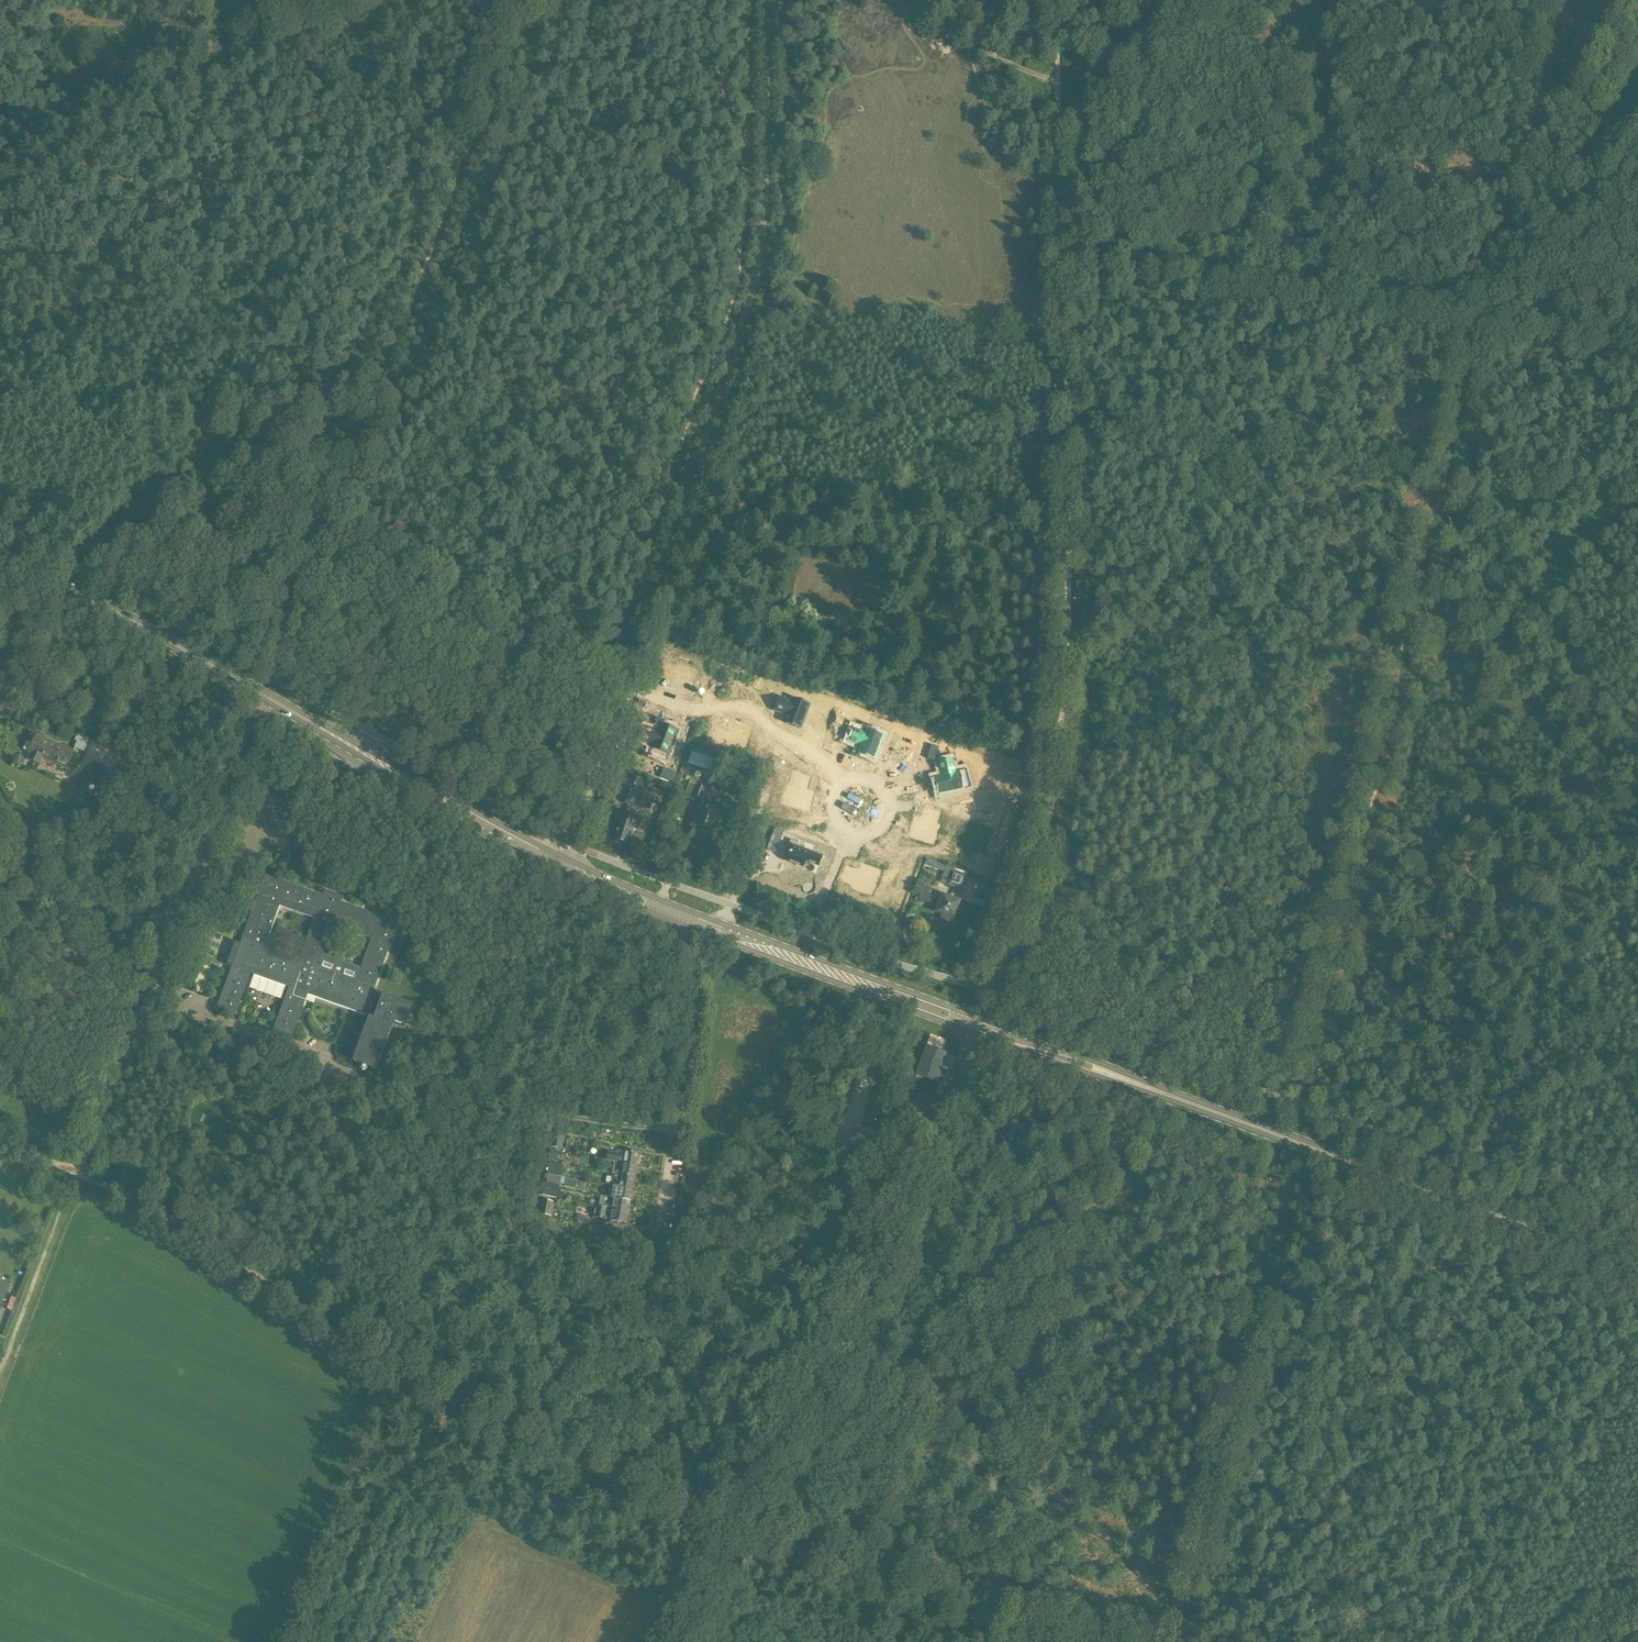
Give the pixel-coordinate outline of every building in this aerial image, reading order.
[(665,645),(660,658),(669,662),(674,648),(665,645)] [(665,661),(660,675),(673,679),(670,688),(689,694),(698,668),(679,662),(678,665),(665,661)] [(779,697),(774,710),(783,714),(786,715),(783,722),(801,729),(810,705),(792,698),(791,701),(779,697)] [(16,709),(1,704),(0,707),(0,712),(14,717),(16,709)] [(851,714),(849,721),(859,725),(861,718),(851,714)] [(640,725),(635,739),(648,743),(647,747),(666,754),(675,728),(656,721),(653,729),(640,725)] [(719,725),(714,739),(727,743),(725,747),(744,754),(753,728),(734,721),(732,729),(719,725)] [(863,722),(858,736),(871,741),(868,749),(887,756),(896,730),(877,723),(876,726),(863,722)] [(75,747),(83,751),(89,738),(77,734),(75,740),(77,741),(75,747)] [(66,768),(73,752),(36,736),(29,752),(31,753),(28,759),(39,764),(42,757),(66,768)] [(906,743),(903,752),(910,755),(911,755),(917,739),(909,736),(906,743)] [(714,753),(694,747),(688,763),(709,770),(714,753)] [(959,772),(951,774),(956,793),(983,786),(977,767),(974,767),(970,754),(955,758),(959,772)] [(795,785),(790,804),(816,811),(821,792),(813,790),(817,776),(803,772),(799,786),(795,785)] [(716,783),(719,776),(712,774),(710,780),(716,783)] [(109,777),(100,775),(96,794),(105,796),(105,793),(112,795),(115,781),(108,779),(109,777)] [(662,781),(659,789),(670,794),(674,786),(662,781)] [(716,812),(707,809),(713,791),(689,783),(686,793),(704,799),(701,807),(698,806),(692,823),(702,827),(702,829),(703,830),(705,832),(707,832),(708,831),(710,829),(711,829),(716,812)] [(639,807),(644,793),(629,788),(625,803),(639,807)] [(917,815),(912,834),(938,842),(944,823),(940,822),(944,809),(930,804),(926,818),(917,815)] [(641,820),(621,814),(613,839),(614,839),(613,842),(620,844),(621,841),(627,843),(629,835),(630,835),(632,828),(638,830),(641,820)] [(819,865),(822,858),(791,846),(786,860),(804,866),(806,861),(819,865)] [(859,872),(854,886),(867,890),(866,894),(885,901),(894,875),(875,868),(872,876),(859,872)] [(961,890),(967,875),(951,869),(945,885),(961,890)] [(324,890),(322,895),(265,875),(240,944),(235,942),(226,965),(232,967),(217,1008),(235,1015),(250,974),(289,988),(275,1029),(292,1035),(307,995),(368,1017),(352,1061),(361,1065),(361,1067),(360,1067),(360,1068),(360,1069),(361,1070),(361,1071),(362,1071),(363,1071),(364,1071),(365,1071),(365,1070),(366,1070),(366,1069),(367,1067),(376,1070),(392,1026),(403,1030),(407,1021),(409,1021),(411,1021),(412,1021),(413,1020),(413,1018),(413,1016),(411,1015),(409,1014),(412,1005),(382,994),(382,996),(373,993),(398,923),(341,902),(343,896),(324,890)] [(919,904),(930,903),(928,885),(918,886),(919,904)] [(942,896),(937,912),(941,914),(940,919),(940,920),(941,921),(943,922),(944,923),(946,924),(948,924),(950,923),(951,922),(953,918),(959,902),(942,896)] [(830,904),(827,912),(828,912),(835,915),(838,907),(830,904)] [(895,1056),(897,1050),(891,1048),(889,1054),(895,1056)] [(903,1069),(899,1082),(910,1087),(904,1101),(928,1110),(938,1084),(935,1083),(945,1055),(927,1048),(917,1074),(903,1069)] [(902,1051),(898,1063),(908,1067),(913,1055),(902,1051)] [(881,1090),(883,1085),(878,1083),(876,1088),(873,1087),(866,1109),(879,1113),(886,1091),(881,1090)] [(562,1148),(565,1133),(554,1131),(551,1150),(549,1150),(549,1151),(560,1153),(560,1151),(560,1148),(562,1148)] [(637,1154),(619,1151),(615,1150),(615,1153),(607,1152),(606,1161),(614,1162),(635,1166),(637,1154)] [(559,1162),(560,1153),(549,1151),(548,1161),(559,1162)] [(558,1174),(560,1164),(549,1162),(547,1174),(549,1174),(549,1172),(558,1174)] [(634,1177),(635,1166),(614,1162),(612,1173),(634,1177)] [(631,1189),(634,1177),(612,1173),(610,1185),(631,1189)] [(570,1187),(572,1180),(566,1179),(566,1178),(546,1174),(544,1179),(547,1180),(546,1182),(545,1182),(559,1186),(560,1184),(570,1187)] [(556,1199),(559,1186),(545,1182),(542,1195),(556,1199)] [(630,1200),(631,1189),(610,1185),(609,1188),(613,1189),(612,1193),(609,1192),(608,1197),(630,1200)] [(608,1197),(601,1196),(599,1206),(628,1211),(630,1200),(608,1197)] [(553,1200),(542,1198),(541,1200),(541,1199),(538,1214),(551,1216),(553,1202),(553,1200)] [(628,1211),(599,1206),(599,1207),(595,1206),(593,1217),(605,1219),(610,1220),(626,1223),(628,1211)] [(0,1280),(0,1311),(10,1284),(0,1280)]
